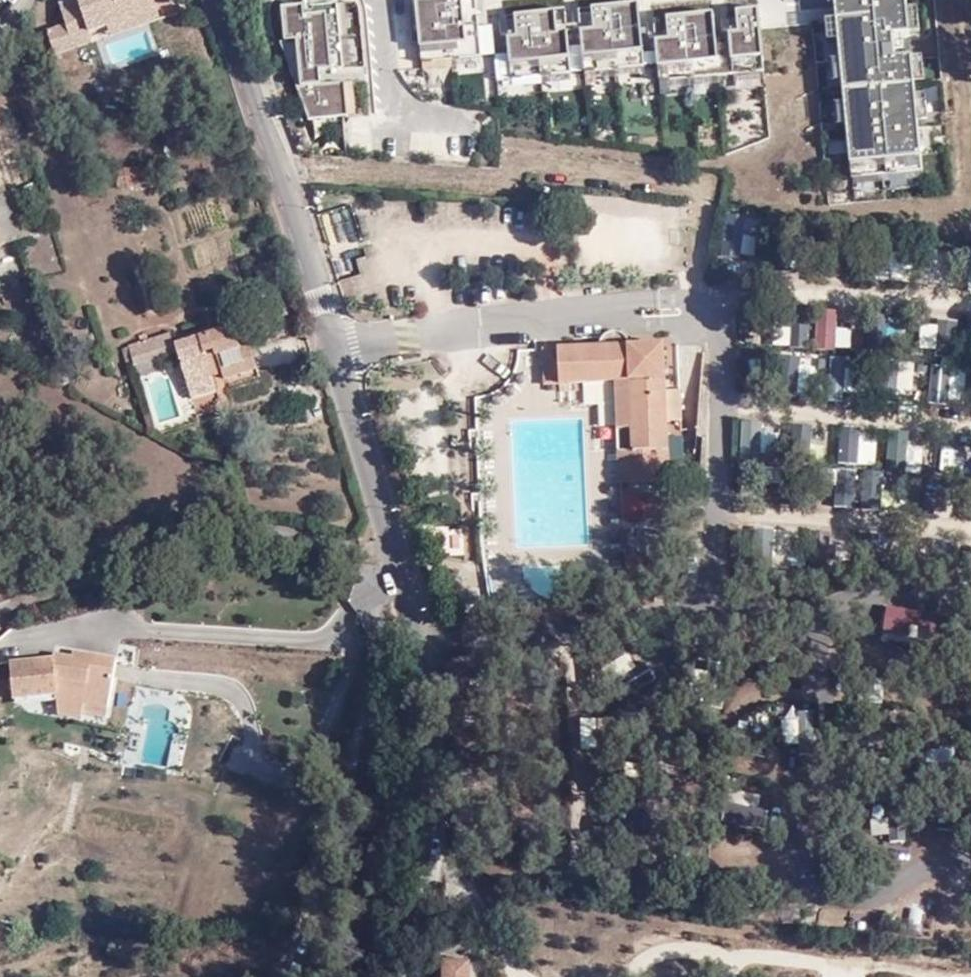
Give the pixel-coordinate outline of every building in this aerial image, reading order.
[(467,0),(420,5),(424,49),(471,45),(467,0)] [(926,173),(915,60),(906,60),(904,38),(914,37),(910,0),(838,0),(855,180),(926,173)] [(647,53),(643,7),(597,12),(599,33),(585,35),(587,59),(647,53)] [(308,20),(307,10),(287,12),(290,42),(282,43),(310,119),(348,116),(347,83),(325,85),(324,73),(335,72),(329,17),(308,20)] [(766,56),(762,13),(742,14),(744,36),(734,36),(735,59),(766,56)] [(558,16),(520,20),(522,41),(510,42),(513,66),(573,60),(571,36),(561,37),(558,16)] [(721,62),(717,17),(671,21),(674,43),(659,44),(661,68),(721,62)] [(126,184),(144,184),(141,169),(125,170),(126,184)] [(6,243),(23,236),(7,194),(0,197),(0,228),(6,243)] [(230,326),(174,343),(172,343),(174,350),(185,385),(210,377),(209,375),(205,362),(216,359),(219,372),(221,376),(252,366),(245,343),(237,345),(230,326)] [(142,353),(129,357),(131,364),(174,350),(172,343),(174,343),(169,331),(139,341),(142,353)] [(547,386),(561,385),(573,385),(617,383),(620,485),(671,483),(669,422),(683,421),(682,392),(667,392),(665,346),(630,347),(628,340),(625,335),(619,333),(614,332),(607,335),(602,340),(599,349),(546,351),(547,386)] [(139,341),(125,346),(129,357),(142,353),(139,341)] [(209,375),(219,372),(216,359),(205,362),(209,375)] [(210,377),(185,385),(188,394),(212,386),(210,377)] [(573,385),(561,385),(561,393),(572,394),(573,385)] [(909,635),(911,623),(911,613),(888,610),(885,632),(909,635)] [(911,623),(934,626),(935,616),(911,613),(911,623)] [(935,616),(934,626),(957,630),(958,619),(935,616)] [(955,646),(956,637),(933,634),(932,643),(955,646)] [(86,705),(108,709),(117,660),(73,654),(73,657),(71,663),(55,660),(12,664),(16,701),(58,696),(60,711),(84,715),(86,705)] [(71,663),(73,657),(56,654),(55,660),(71,663)] [(108,718),(108,709),(86,705),(84,715),(108,718)] [(82,721),(84,715),(60,711),(60,716),(82,721)] [(616,753),(615,721),(594,721),(593,753),(616,753)] [(470,965),(444,965),(443,976),(469,976),(470,965)]
